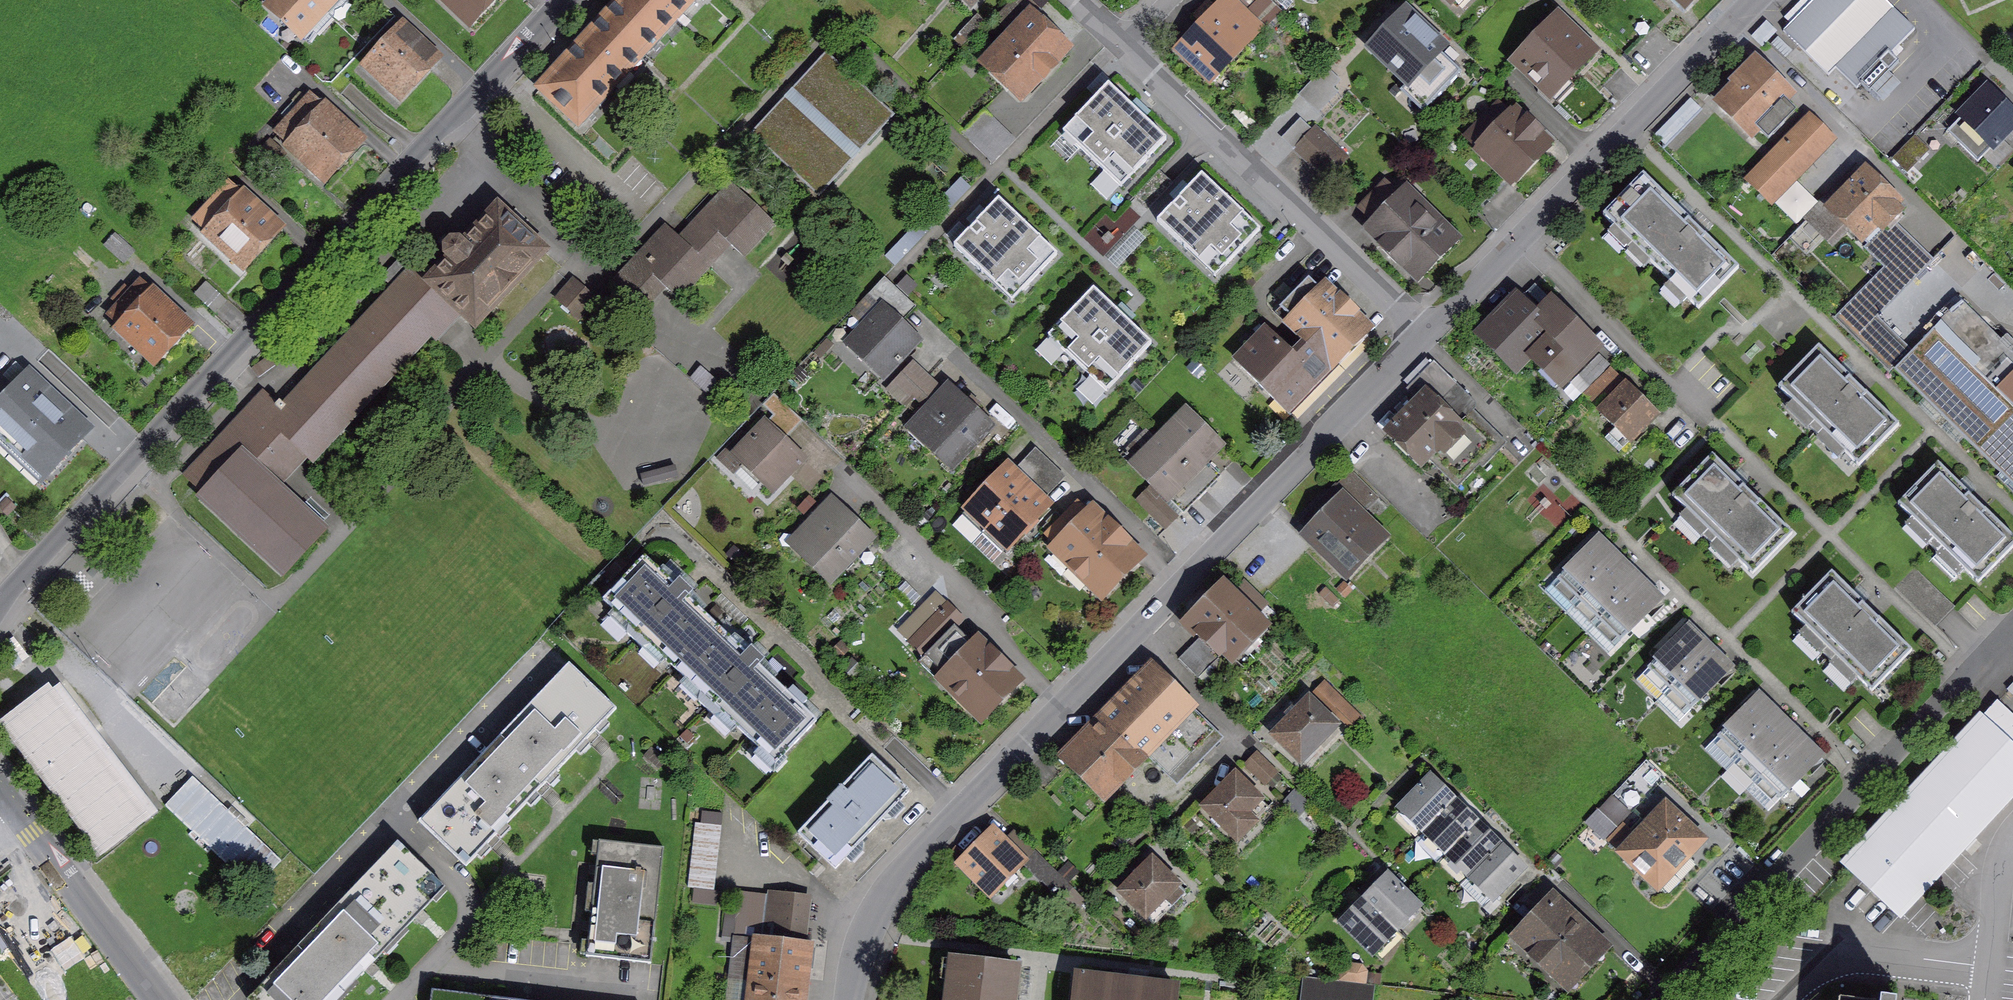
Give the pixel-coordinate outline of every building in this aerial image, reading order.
[(299,36),(324,10),(313,0),(274,0),(268,7),(299,36)] [(324,10),(333,0),(313,0),(324,10)] [(490,0),(451,0),(472,19),(490,0)] [(692,0),(622,0),(605,19),(643,53),(692,0)] [(978,60),(1022,102),(1076,44),(1040,11),(1050,1),(1049,0),(1016,0),(998,19),(1008,28),(978,60)] [(1209,85),(1213,85),(1223,75),(1218,71),(1249,39),(1251,41),(1280,11),(1269,0),(1256,0),(1244,13),(1233,24),(1218,9),(1179,50),(1195,64),(1191,68),(1209,85)] [(1244,13),(1256,0),(1231,0),(1244,13)] [(1857,88),(1861,84),(1869,92),(1899,62),(1890,54),(1915,29),(1885,0),(1814,0),(1783,31),(1828,75),(1836,68),(1857,88)] [(1371,47),(1430,103),(1459,73),(1400,17),(1371,47)] [(1514,62),(1547,93),(1562,77),(1567,82),(1595,53),(1557,17),(1514,62)] [(578,123),(643,53),(605,19),(540,88),(578,123)] [(1767,23),(1753,37),(1762,46),(1776,32),(1767,23)] [(403,93),(433,62),(399,31),(370,62),(403,93)] [(969,41),(959,51),(968,60),(978,49),(969,41)] [(793,90),(798,94),(851,144),(885,108),(826,54),(793,90)] [(1721,102),(1752,133),(1773,111),(1782,119),(1789,112),(1780,104),(1788,97),(1753,63),(1735,81),(1738,85),(1721,102)] [(1320,110),(1345,82),(1326,65),(1301,93),(1320,110)] [(1063,133),(1121,187),(1166,140),(1108,85),(1063,133)] [(1994,167),(2012,150),(2000,138),(2012,125),(2012,115),(1988,91),(1947,131),(1977,161),(1982,156),(1994,167)] [(752,134),(810,188),(851,144),(798,94),(790,102),(785,98),(752,134)] [(327,175),(356,143),(309,100),(300,110),(293,103),(281,115),(289,122),(280,131),(294,144),(289,149),(301,160),(306,155),(327,175)] [(1690,100),(1656,135),(1666,144),(1700,109),(1690,100)] [(1484,147),(1515,178),(1543,149),(1498,105),(1467,137),(1481,150),(1484,147)] [(1283,139),(1327,180),(1347,158),(1304,117),(1283,139)] [(1809,119),(1750,180),(1772,201),(1831,141),(1809,119)] [(269,143),(256,157),(267,168),(280,153),(269,143)] [(680,239),(701,258),(722,236),(743,256),(774,223),(742,194),(750,186),(732,169),(725,177),(732,184),(680,239)] [(1850,226),(1862,238),(1876,224),(1882,230),(1892,220),(1900,212),(1894,206),(1896,203),(1865,173),(1848,191),(1842,185),(1809,217),(1835,242),(1850,226)] [(1603,215),(1699,309),(1739,268),(1643,175),(1603,215)] [(1158,221),(1214,276),(1259,230),(1202,176),(1158,221)] [(961,179),(944,196),(953,205),(971,188),(961,179)] [(1421,272),(1450,243),(1402,197),(1401,198),(1386,184),(1361,210),(1376,224),(1374,226),(1421,272)] [(246,262),(275,230),(228,188),(199,219),(208,228),(203,234),(225,254),(230,248),(246,262)] [(993,263),(1023,291),(1057,255),(999,199),(954,246),(983,274),(993,263)] [(200,497),(283,574),(325,530),(277,486),(307,454),(312,459),(431,332),(429,330),(452,305),(475,326),(545,251),(498,208),(464,244),(461,241),(456,240),(451,241),(448,244),(445,248),(444,253),(446,257),(448,261),(430,280),(415,267),(406,276),(398,269),(389,278),(397,286),(284,406),(280,402),(276,406),(278,408),(268,418),(254,404),(187,476),(204,492),(200,497)] [(1836,319),(1855,338),(1877,316),(1932,260),(1892,220),(1882,230),(1876,224),(1862,238),(1869,244),(1865,248),(1886,268),(1836,319)] [(709,265),(701,258),(680,239),(666,226),(614,282),(635,302),(656,278),(678,298),(709,265)] [(105,245),(124,263),(134,252),(115,234),(105,245)] [(903,239),(886,257),(895,266),(912,248),(903,239)] [(868,294),(883,309),(891,316),(908,299),(884,277),(868,294)] [(1230,357),(1286,412),(1373,325),(1326,277),(1283,320),(1302,339),(1293,349),(1265,322),(1230,357)] [(556,299),(579,318),(595,300),(573,280),(556,299)] [(196,294),(215,312),(226,301),(206,283),(196,294)] [(156,358),(184,328),(138,285),(130,293),(125,289),(115,300),(120,304),(110,315),(119,323),(113,329),(134,349),(140,343),(156,358)] [(1516,286),(1472,331),(1516,374),(1531,359),(1561,388),(1604,343),(1551,292),(1537,307),(1516,286)] [(1049,337),(1106,391),(1151,344),(1094,289),(1049,337)] [(2006,336),(2001,341),(1961,302),(1912,351),(1895,369),(2001,472),(1997,476),(2012,492),(2012,343),(2006,336)] [(853,340),(886,371),(916,340),(891,316),(883,309),(853,340)] [(1891,373),(1895,369),(1912,351),(1877,316),(1855,338),(1891,373)] [(1824,431),(1859,466),(1899,425),(1819,347),(1779,388),(1814,422),(1809,427),(1819,436),(1824,431)] [(1598,356),(1573,381),(1583,391),(1608,366),(1598,356)] [(912,364),(886,391),(901,405),(927,378),(912,364)] [(1391,432),(1422,462),(1427,457),(1458,487),(1480,465),(1483,468),(1504,446),(1483,426),(1474,436),(1460,423),(1474,408),(1475,404),(1436,366),(1411,391),(1421,401),(1391,432)] [(1610,368),(1585,394),(1596,405),(1621,379),(1610,368)] [(700,369),(692,378),(707,392),(715,383),(700,369)] [(50,473),(82,438),(29,388),(37,380),(28,372),(0,403),(0,426),(50,473)] [(903,426),(950,471),(995,425),(948,380),(903,426)] [(1627,385),(1600,413),(1629,441),(1657,413),(1627,385)] [(774,415),(765,424),(783,440),(802,421),(774,394),(763,405),(774,415)] [(1162,493),(1183,513),(1220,476),(1207,463),(1226,443),(1185,403),(1150,438),(1145,433),(1124,454),(1153,483),(1148,489),(1157,498),(1162,493)] [(736,455),(772,490),(802,458),(783,440),(765,424),(736,455)] [(1046,483),(1061,468),(1038,444),(1022,459),(1046,483)] [(1717,540),(1753,574),(1793,534),(1712,455),(1672,496),(1708,531),(1703,536),(1712,545),(1717,540)] [(1978,583),(2012,547),(2012,537),(1938,464),(1898,504),(1934,539),(1929,544),(1938,553),(1943,548),(1978,583)] [(968,508),(988,527),(1027,486),(1007,467),(994,481),(991,477),(979,490),(983,493),(968,508)] [(1301,524),(1349,571),(1379,540),(1355,517),(1375,496),(1351,473),(1301,524)] [(1047,505),(1027,486),(988,527),(1008,547),(1022,532),(1026,535),(1038,523),(1034,519),(1047,505)] [(1177,517),(1157,498),(1148,489),(1137,500),(1166,528),(1177,517)] [(1046,546),(1101,601),(1147,554),(1093,501),(1087,507),(1078,499),(1043,534),(1051,541),(1046,546)] [(829,501),(793,538),(833,577),(871,538),(843,510),(841,512),(829,501)] [(1619,559),(1598,538),(1557,579),(1578,600),(1619,559)] [(665,659),(675,669),(717,626),(687,598),(692,593),(679,580),(674,586),(645,557),(603,600),(613,609),(602,621),(622,640),(628,634),(642,648),(652,644),(666,657),(665,659)] [(1640,579),(1619,559),(1578,600),(1599,620),(1640,579)] [(1837,657),(1872,691),(1912,650),(1832,572),(1792,613),(1827,647),(1822,653),(1832,662),(1837,657)] [(1222,654),(1234,666),(1274,623),(1261,612),(1236,588),(1223,576),(1181,621),(1199,638),(1219,657),(1222,654)] [(1661,600),(1640,579),(1599,620),(1620,641),(1661,600)] [(1244,580),(1236,588),(1261,612),(1269,604),(1244,580)] [(947,606),(911,642),(925,656),(918,662),(936,680),(942,673),(984,714),(1014,684),(955,626),(958,623),(956,621),(959,617),(947,606)] [(746,654),(717,626),(675,669),(686,679),(687,678),(701,690),(699,701),(714,716),(724,712),(737,725),(736,727),(747,736),(787,693),(759,666),(764,660),(751,648),(746,654)] [(1647,668),(1669,689),(1710,647),(1688,626),(1647,668)] [(1199,638),(1179,659),(1199,678),(1219,657),(1199,638)] [(840,643),(831,652),(839,659),(847,650),(840,643)] [(1669,689),(1690,710),(1731,668),(1710,647),(1669,689)] [(1057,754),(1104,800),(1148,757),(1177,785),(1224,737),(1195,709),(1199,705),(1151,659),(1057,754)] [(566,762),(617,709),(570,664),(519,717),(566,762)] [(1325,684),(1317,692),(1352,727),(1361,719),(1325,684)] [(792,688),(787,693),(747,736),(760,749),(778,761),(817,721),(802,707),(807,701),(792,688)] [(66,800),(102,847),(142,816),(47,694),(7,725),(55,786),(49,791),(60,805),(66,800)] [(1717,736),(1739,757),(1779,716),(1758,695),(1717,736)] [(1309,700),(1275,734),(1301,760),(1335,725),(1309,700)] [(1739,757),(1760,778),(1800,736),(1779,716),(1739,757)] [(516,814),(566,762),(519,717),(469,769),(516,814)] [(1982,717),(1844,864),(1900,915),(2012,794),(2012,747),(1982,717)] [(1760,778),(1781,798),(1822,757),(1800,736),(1760,778)] [(1258,753),(1246,765),(1265,784),(1276,772),(1258,753)] [(872,756),(798,834),(836,869),(909,792),(872,756)] [(466,866),(516,814),(469,769),(419,821),(466,866)] [(1205,806),(1237,838),(1268,807),(1235,775),(1205,806)] [(165,806),(254,890),(282,861),(193,777),(165,806)] [(1402,807),(1425,830),(1454,800),(1431,777),(1402,807)] [(1438,863),(1448,852),(1477,822),(1454,800),(1425,830),(1415,841),(1438,863)] [(1610,841),(1658,886),(1672,872),(1679,878),(1694,863),(1687,856),(1702,840),(1666,806),(1636,838),(1623,826),(1610,841)] [(954,862),(991,899),(1036,852),(1014,831),(1008,837),(993,822),(954,862)] [(1448,852),(1471,874),(1500,845),(1477,822),(1448,852)] [(696,823),(688,887),(714,890),(721,826),(696,823)] [(599,841),(592,898),(658,906),(664,848),(599,841)] [(395,940),(445,887),(398,842),(348,895),(395,940)] [(1494,896),(1494,897),(1523,867),(1500,845),(1471,874),(1494,896)] [(1121,891),(1154,924),(1185,892),(1152,860),(1121,891)] [(1394,928),(1417,905),(1387,876),(1365,899),(1394,928)] [(742,999),(806,999),(814,943),(804,942),(811,895),(767,889),(767,894),(740,891),(728,980),(745,982),(742,999)] [(345,992),(395,940),(348,895),(297,947),(345,992)] [(1494,896),(1483,907),(1490,914),(1501,903),(1494,897),(1494,896)] [(592,898),(586,956),(651,963),(658,906),(592,898)] [(1371,951),(1394,928),(1365,899),(1342,922),(1371,951)] [(1551,974),(1564,986),(1600,949),(1551,903),(1522,935),(1557,968),(1551,974)] [(345,992),(297,947),(247,999),(337,999),(345,992)] [(1017,967),(952,960),(947,999),(1013,999),(1017,967)] [(1341,969),(1340,980),(1364,983),(1365,971),(1361,967),(1346,965),(1341,969)] [(1175,986),(1079,975),(1076,999),(1173,999),(1175,986)] [(1301,999),(1372,999),(1374,986),(1304,978),(1301,999)] [(504,999),(432,990),(431,999),(504,999)]
